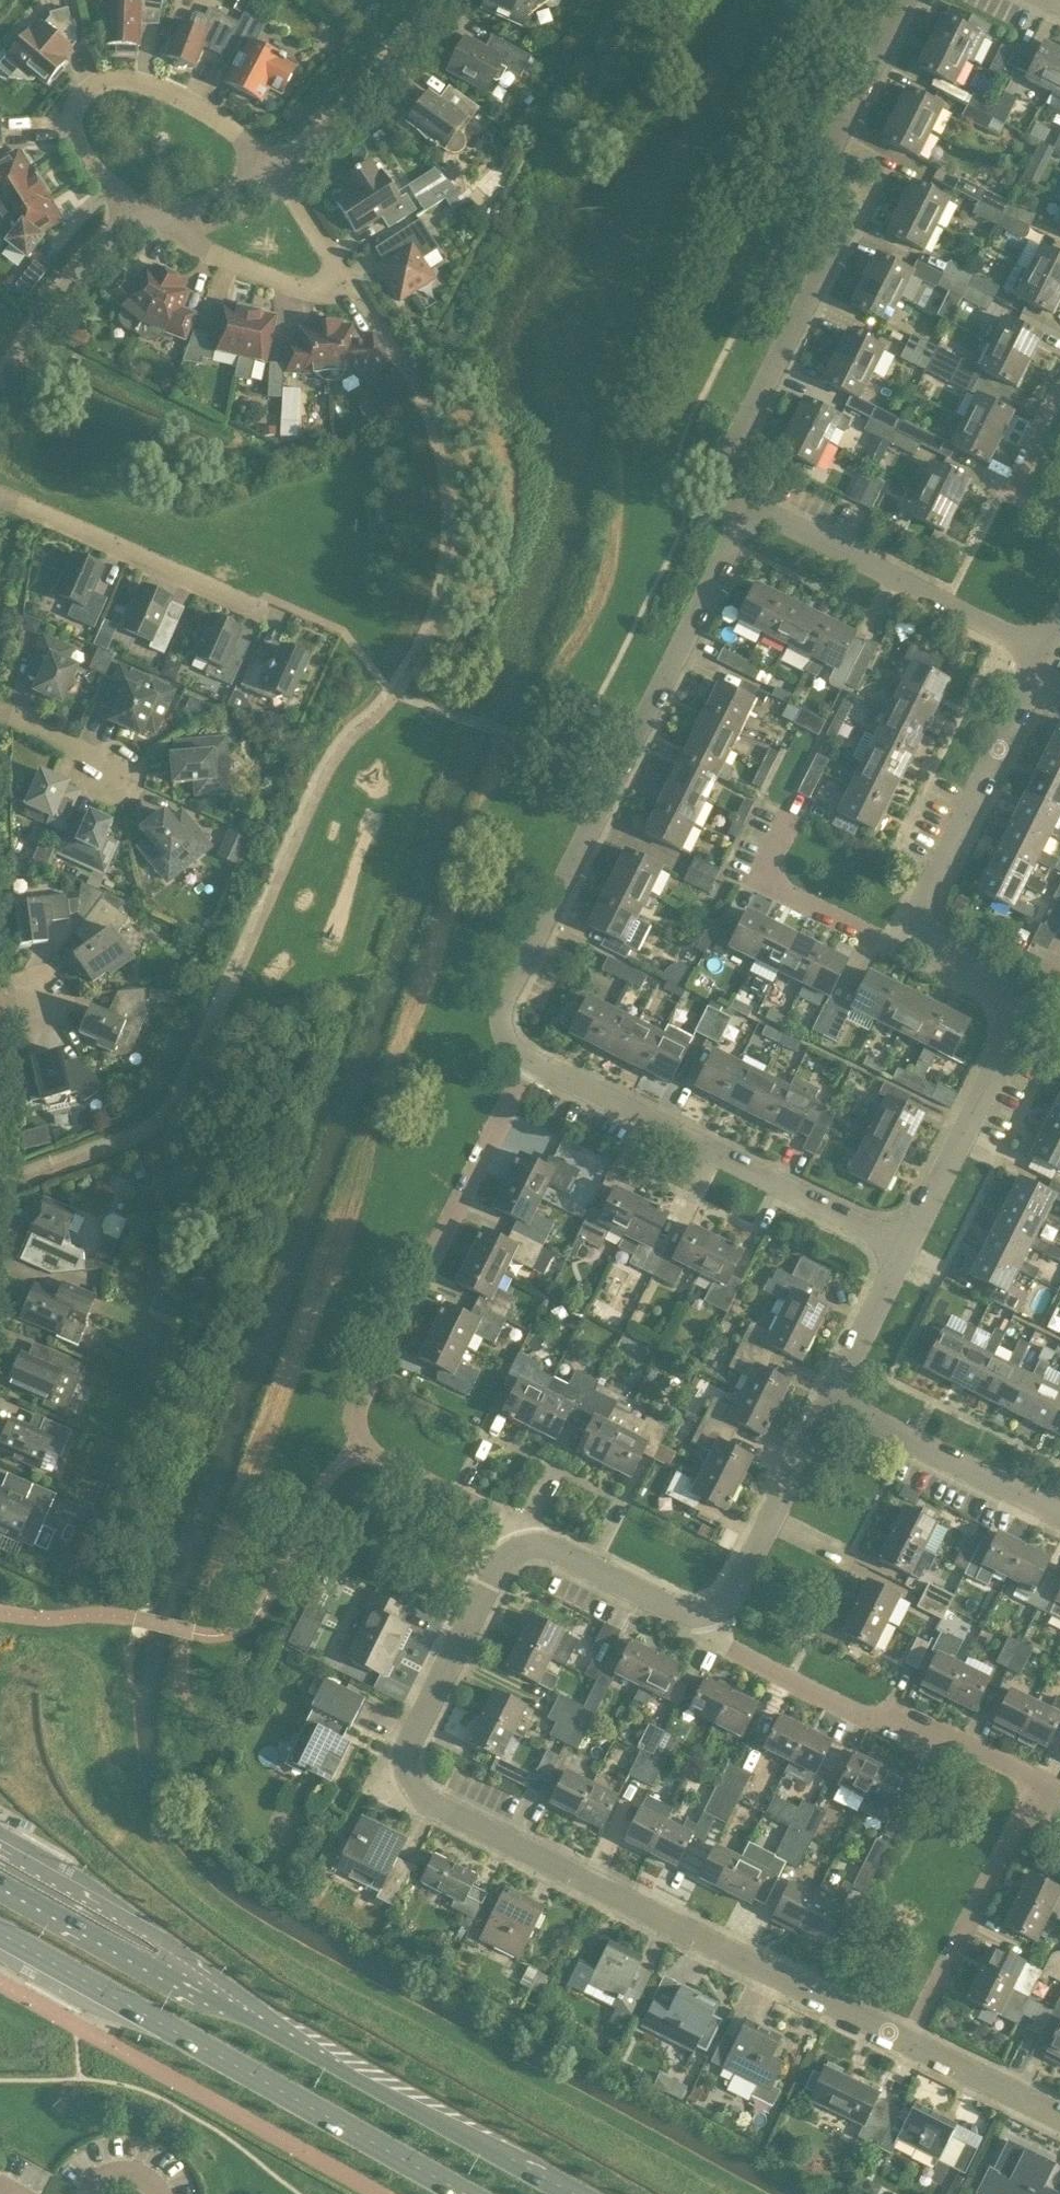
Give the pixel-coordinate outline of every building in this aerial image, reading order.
[(137,47),(139,47),(140,18),(146,19),(148,7),(161,9),(163,0),(114,0),(103,2),(100,6),(99,10),(100,14),(103,18),(107,19),(106,46),(117,46),(116,53),(136,53),(137,47)] [(527,18),(552,0),(485,0),(482,8),(523,27),(527,18)] [(234,10),(243,15),(248,6),(239,1),(234,10)] [(950,7),(945,18),(943,17),(930,42),(966,61),(973,64),(992,27),(950,7)] [(33,81),(37,77),(47,85),(51,79),(54,81),(64,69),(61,67),(66,62),(63,59),(64,58),(60,45),(77,41),(67,8),(49,13),(50,17),(44,24),(43,23),(33,34),(28,30),(8,53),(21,63),(8,78),(9,78),(33,81)] [(170,36),(174,37),(166,57),(173,60),(174,65),(178,68),(183,68),(187,65),(194,68),(204,43),(212,46),(210,50),(222,56),(239,23),(209,8),(205,16),(197,13),(193,14),(189,25),(176,20),(170,36)] [(225,83),(261,102),(269,88),(282,94),(297,66),(254,43),(264,25),(244,15),(239,23),(222,56),(235,63),(225,83)] [(498,39),(490,52),(465,38),(460,47),(458,45),(453,48),(449,55),(450,60),(452,61),(448,70),(486,91),(492,80),(496,82),(500,81),(506,70),(520,77),(531,57),(498,39)] [(918,67),(954,85),(966,61),(930,42),(918,67)] [(1026,79),(1051,92),(1059,74),(1059,51),(1044,43),(1026,79)] [(999,76),(1010,82),(1023,57),(1011,51),(999,76)] [(1051,92),(1059,96),(1059,74),(1051,92)] [(453,89),(443,103),(429,92),(407,122),(436,150),(439,146),(449,153),(452,155),(457,155),(460,154),(464,151),(466,147),(466,143),(465,138),(463,134),(460,132),(468,121),(467,120),(477,107),(453,89)] [(943,107),(907,89),(894,114),(930,132),(943,107)] [(1004,125),(1017,99),(1005,93),(998,107),(992,119),(1004,125)] [(998,107),(973,94),(966,106),(992,119),(998,107)] [(987,130),(992,119),(966,106),(961,117),(987,130)] [(882,140),(918,158),(930,132),(894,114),(893,116),(889,114),(882,129),(886,131),(882,140)] [(1021,175),(1037,182),(1054,147),(1038,139),(1021,175)] [(31,175),(31,176),(35,174),(31,168),(29,169),(18,151),(0,163),(0,195),(31,175)] [(406,196),(400,200),(383,173),(378,176),(368,162),(348,175),(358,190),(336,203),(354,231),(381,214),(389,227),(415,211),(406,196)] [(435,169),(408,186),(425,212),(446,199),(458,191),(435,169)] [(39,178),(34,181),(31,176),(31,175),(0,195),(0,220),(2,224),(48,196),(49,194),(39,178)] [(949,200),(912,182),(908,191),(904,189),(897,203),(901,205),(899,207),(936,225),(949,200)] [(1004,214),(1010,203),(984,190),(979,202),(1004,214)] [(446,199),(453,211),(469,201),(458,191),(446,199)] [(48,196),(2,224),(12,239),(8,244),(27,258),(41,239),(36,235),(60,219),(50,202),(52,201),(48,196)] [(978,202),(973,214),(998,226),(1004,214),(979,202),(978,202)] [(1010,203),(1004,214),(1030,227),(1035,216),(1010,203)] [(886,233),(923,251),(936,225),(899,207),(886,233)] [(1030,227),(1004,214),(998,226),(1023,239),(1030,227)] [(394,238),(402,251),(377,267),(400,302),(435,279),(422,259),(437,249),(420,221),(394,238)] [(1041,247),(1028,272),(1059,288),(1059,256),(1041,247)] [(912,272),(876,254),(863,280),(899,297),(912,272)] [(28,295),(46,271),(34,262),(16,286),(28,295)] [(967,286),(973,275),(948,262),(943,274),(967,286)] [(124,273),(107,293),(126,309),(123,313),(122,317),(122,322),(124,326),(128,328),(133,329),(135,330),(135,331),(136,332),(170,275),(155,266),(152,271),(146,268),(139,276),(142,278),(137,284),(124,273)] [(1051,315),(1056,306),(1059,308),(1059,288),(1028,272),(1016,297),(1051,315)] [(967,286),(943,274),(936,286),(961,299),(967,286)] [(194,314),(181,309),(188,293),(182,289),(185,284),(170,275),(136,332),(138,333),(138,332),(141,334),(143,337),(147,339),(152,340),(156,338),(159,335),(161,331),(185,339),(194,314)] [(973,275),(967,286),(993,299),(999,287),(973,275)] [(850,305),(886,323),(899,297),(863,280),(850,305)] [(967,286),(961,299),(987,311),(993,299),(967,286)] [(948,292),(936,314),(950,321),(961,299),(948,292)] [(212,360),(214,351),(239,357),(250,306),(239,304),(234,307),(223,305),(214,345),(206,343),(208,334),(194,331),(182,361),(201,365),(202,358),(212,360)] [(251,381),(255,361),(265,363),(275,316),(264,314),(260,309),(250,306),(239,357),(234,377),(251,381)] [(1041,337),(1005,319),(992,344),(1028,362),(1041,337)] [(363,340),(352,325),(341,326),(341,322),(325,323),(330,383),(334,382),(338,379),(342,376),(344,372),(355,371),(376,369),(390,360),(373,334),(363,340)] [(328,383),(330,383),(325,323),(310,324),(310,328),(300,329),(300,342),(286,341),(284,364),(284,373),(303,374),(314,374),(317,378),(321,381),(323,382),(328,383)] [(90,337),(74,328),(67,341),(83,350),(90,337)] [(883,348),(848,330),(835,356),(870,374),(883,348)] [(931,359),(937,347),(912,335),(906,346),(931,359)] [(979,369),(1015,387),(1028,362),(992,344),(979,369)] [(931,359),(906,346),(900,358),(925,371),(931,359)] [(937,347),(931,359),(956,371),(962,360),(937,347)] [(822,381),(857,399),(870,374),(835,356),(822,381)] [(931,359),(925,371),(950,383),(956,371),(931,359)] [(282,397),(284,373),(284,364),(269,363),(267,397),(282,397)] [(1012,413),(977,395),(964,421),(1000,438),(1012,413)] [(850,422),(804,399),(791,424),(827,442),(834,428),(845,433),(850,422)] [(895,431),(901,420),(876,407),(870,418),(895,431)] [(297,438),(299,414),(281,413),(280,437),(297,438)] [(895,431),(870,418),(864,431),(889,443),(895,431)] [(901,420),(895,431),(921,444),(927,433),(901,420)] [(951,446),(987,464),(1000,438),(964,421),(951,446)] [(778,450),(814,468),(827,442),(791,424),(778,450)] [(264,429),(265,438),(275,436),(274,428),(264,429)] [(895,431),(889,443),(915,456),(921,444),(895,431)] [(969,481),(933,463),(920,489),(956,507),(969,481)] [(860,473),(848,498),(859,504),(872,478),(860,473)] [(871,509),(883,484),(872,478),(859,504),(871,509)] [(907,514),(943,532),(956,507),(920,489),(907,514)] [(67,617),(94,629),(107,599),(91,592),(102,567),(75,555),(68,569),(66,568),(55,594),(74,602),(67,617)] [(755,584),(737,620),(763,633),(781,597),(755,584)] [(172,598),(142,585),(124,625),(139,631),(137,635),(152,642),(149,648),(164,654),(178,622),(166,617),(165,615),(172,598)] [(788,645),(804,613),(805,609),(781,597),(763,633),(788,645)] [(31,604),(25,616),(36,621),(39,614),(37,607),(31,604)] [(805,609),(804,613),(788,645),(812,657),(812,658),(830,622),(805,609)] [(21,631),(35,637),(40,623),(36,621),(25,616),(23,615),(21,631)] [(225,617),(220,619),(213,616),(195,657),(210,663),(205,674),(231,686),(242,662),(229,656),(241,629),(234,626),(233,621),(225,617)] [(117,627),(105,621),(94,646),(106,652),(117,627)] [(846,652),(855,634),(830,622),(812,658),(812,657),(805,672),(816,677),(825,664),(834,668),(828,680),(830,686),(841,691),(844,684),(844,683),(854,665),(857,657),(846,652)] [(47,659),(48,661),(35,691),(61,703),(77,667),(67,663),(71,653),(69,648),(43,636),(36,653),(47,659)] [(854,665),(865,671),(878,645),(866,639),(857,657),(854,665)] [(949,680),(936,674),(943,660),(912,645),(905,660),(912,664),(900,688),(936,706),(949,680)] [(253,659),(240,686),(272,701),(273,700),(283,696),(291,699),(294,692),(299,690),(297,685),(309,659),(281,647),(273,664),(269,665),(253,659)] [(742,674),(748,662),(723,649),(717,661),(742,674)] [(748,662),(742,674),(755,680),(761,668),(748,662)] [(112,722),(139,734),(141,730),(156,736),(177,690),(121,664),(113,681),(115,682),(104,706),(116,712),(112,722)] [(865,671),(854,665),(844,683),(844,684),(856,689),(865,671)] [(706,708),(742,726),(755,701),(763,706),(769,694),(743,681),(737,692),(719,683),(706,708)] [(794,696),(776,687),(772,696),(789,705),(794,696)] [(887,713),(923,731),(936,706),(900,688),(887,713)] [(182,710),(190,723),(218,707),(189,696),(182,710)] [(852,705),(843,701),(835,718),(844,722),(852,705)] [(742,726),(706,708),(694,733),(730,751),(742,726)] [(794,724),(818,736),(825,722),(801,710),(794,724)] [(875,738),(911,756),(923,731),(887,713),(875,738)] [(826,736),(835,740),(844,722),(835,718),(826,736)] [(1050,745),(1059,750),(1059,724),(1050,745)] [(730,751),(694,733),(682,757),(718,775),(717,777),(728,782),(733,772),(731,767),(724,763),(730,751)] [(863,762),(899,781),(911,756),(875,738),(863,762)] [(196,741),(197,754),(172,756),(174,784),(195,782),(196,795),(230,792),(225,739),(196,741)] [(1050,745),(1038,769),(1059,780),(1059,750),(1050,745)] [(759,765),(770,771),(779,753),(768,748),(759,765)] [(810,767),(822,773),(828,760),(817,754),(810,767)] [(706,800),(717,777),(718,775),(682,757),(669,782),(706,800)] [(850,787),(886,806),(899,781),(863,762),(850,787)] [(770,771),(759,765),(751,783),(761,788),(770,771)] [(822,773),(810,767),(797,793),(809,799),(822,773)] [(1059,810),(1059,780),(1038,769),(1026,793),(1059,810)] [(63,794),(68,783),(41,771),(26,805),(23,814),(62,831),(76,800),(63,794)] [(706,800),(669,782),(657,807),(693,825),(706,800)] [(876,827),(886,806),(850,787),(839,809),(876,827)] [(1026,793),(1014,817),(1049,835),(1048,838),(1059,844),(1059,831),(1057,830),(1059,824),(1059,810),(1026,793)] [(734,815),(745,820),(754,803),(743,797),(734,815)] [(693,825),(657,807),(644,832),(681,850),(693,825)] [(181,813),(171,821),(164,812),(143,830),(150,838),(140,847),(167,881),(209,846),(181,813)] [(118,843),(105,837),(112,823),(90,813),(85,824),(72,818),(56,853),(95,871),(100,860),(109,864),(118,843)] [(745,820),(734,815),(725,832),(736,838),(745,820)] [(1048,838),(1049,835),(1014,817),(1002,841),(1037,859),(1036,862),(1053,871),(1054,869),(1059,872),(1059,862),(1041,852),(1048,838)] [(231,825),(217,857),(237,865),(251,834),(231,825)] [(1029,876),(1036,862),(1037,859),(1002,841),(990,865),(1025,883),(1024,886),(1042,894),(1046,885),(1029,876)] [(35,861),(50,868),(56,853),(42,847),(35,861)] [(613,876),(649,894),(662,868),(626,850),(613,876)] [(690,869),(715,881),(721,869),(695,857),(690,869)] [(1017,900),(1024,886),(1025,883),(990,865),(977,890),(1012,907),(1011,908),(1030,918),(1034,908),(1017,900)] [(715,881),(690,869),(684,881),(709,893),(715,881)] [(649,894),(613,876),(601,901),(637,919),(649,894)] [(31,947),(31,945),(48,943),(45,921),(53,920),(53,921),(70,919),(70,915),(75,914),(76,913),(85,920),(101,898),(105,893),(82,883),(79,899),(68,900),(67,894),(40,898),(41,901),(14,905),(19,936),(16,936),(18,949),(31,947)] [(101,898),(85,920),(99,931),(95,934),(99,939),(74,957),(78,961),(76,966),(77,970),(79,974),(83,976),(88,976),(93,982),(107,972),(110,975),(128,962),(115,944),(120,940),(116,935),(129,919),(118,911),(125,902),(105,893),(101,898)] [(1044,924),(1056,931),(1059,923),(1059,902),(1056,900),(1044,924)] [(651,926),(637,919),(601,901),(588,926),(606,935),(601,946),(626,959),(632,948),(638,951),(651,926)] [(755,960),(773,924),(747,911),(738,930),(727,924),(714,950),(725,956),(729,947),(755,960)] [(779,972),(797,936),(773,924),(755,960),(779,972)] [(705,954),(714,936),(705,931),(696,949),(705,954)] [(779,972),(804,985),(822,949),(797,936),(779,972)] [(847,961),(822,949),(804,985),(798,997),(818,1007),(824,995),(829,997),(847,961)] [(627,982),(633,970),(608,958),(603,969),(627,982)] [(668,968),(664,973),(661,978),(667,981),(668,980),(686,989),(695,971),(680,963),(674,965),(668,968)] [(633,970),(627,982),(641,989),(647,977),(633,970)] [(876,1021),(894,985),(869,972),(851,1008),(876,1021)] [(668,980),(667,981),(663,989),(681,998),(686,989),(668,980)] [(894,985),(876,1021),(901,1033),(919,997),(894,985)] [(121,1012),(118,1019),(91,1007),(79,1033),(99,1042),(97,1046),(112,1053),(117,1054),(121,1054),(125,1053),(128,1051),(131,1048),(134,1045),(147,1014),(145,989),(119,992),(121,1012)] [(919,997),(901,1033),(925,1045),(926,1046),(944,1010),(919,997)] [(595,1047),(613,1011),(588,998),(583,1008),(573,1004),(567,1005),(559,1021),(561,1026),(572,1031),(570,1034),(595,1047)] [(711,999),(695,1032),(707,1038),(723,1005),(711,999)] [(748,1017),(752,1009),(734,1000),(730,1008),(734,1010),(748,1017)] [(718,1044),(731,1017),(730,1017),(734,1010),(730,1008),(723,1005),(707,1038),(718,1044)] [(824,1005),(812,1031),(823,1036),(836,1010),(824,1005)] [(769,1010),(765,1019),(783,1028),(788,1019),(769,1010)] [(835,1042),(848,1016),(836,1010),(823,1036),(835,1042)] [(936,1087),(923,1080),(937,1051),(952,1059),(970,1022),(944,1010),(926,1046),(925,1045),(911,1075),(912,1075),(906,1087),(951,1109),(957,1096),(955,1095),(956,1092),(938,1083),(936,1087)] [(620,1060),(638,1023),(613,1011),(595,1047),(620,1060)] [(645,1072),(663,1036),(638,1023),(620,1060),(645,1072)] [(766,1026),(761,1035),(780,1045),(785,1036),(766,1026)] [(663,1036),(645,1072),(671,1085),(689,1049),(694,1039),(668,1027),(663,1036)] [(796,1053),(801,1044),(785,1036),(780,1045),(796,1053)] [(721,1100),(739,1064),(714,1051),(696,1087),(721,1100)] [(69,1067),(64,1068),(60,1052),(32,1059),(36,1074),(32,1075),(30,1102),(32,1102),(42,1100),(42,1101),(46,1100),(47,1104),(51,1107),(64,1104),(66,1100),(65,1095),(78,1092),(84,1102),(103,1089),(84,1062),(72,1071),(69,1067)] [(863,1065),(881,1074),(885,1065),(867,1056),(863,1065)] [(739,1064),(721,1100),(746,1112),(764,1076),(739,1064)] [(892,1080),(906,1087),(912,1075),(911,1075),(898,1068),(892,1080)] [(764,1076),(746,1112),(771,1125),(789,1089),(788,1088),(764,1076)] [(796,1137),(805,1119),(816,1125),(823,1112),(829,1099),(817,1093),(819,1089),(794,1077),(788,1088),(789,1089),(771,1125),(796,1137)] [(875,1124),(910,1141),(923,1116),(904,1107),(910,1096),(884,1083),(879,1094),(887,1098),(875,1124)] [(107,1122),(120,1119),(110,1106),(104,1108),(107,1122)] [(1054,1108),(1042,1133),(1059,1142),(1059,1111),(1054,1108)] [(823,1112),(816,1125),(827,1131),(834,1118),(823,1112)] [(910,1141),(875,1124),(862,1149),(898,1166),(910,1141)] [(827,1131),(816,1125),(803,1150),(815,1156),(827,1131)] [(1042,1133),(1030,1157),(1057,1171),(1052,1182),(1059,1186),(1059,1142),(1042,1133)] [(898,1166),(862,1149),(849,1174),(885,1192),(898,1166)] [(513,1165),(515,1166),(507,1182),(541,1199),(549,1184),(569,1195),(580,1172),(554,1158),(548,1170),(520,1156),(517,1162),(516,1161),(513,1165)] [(1053,1199),(1059,1203),(1059,1186),(1052,1182),(1046,1193),(1019,1179),(1007,1203),(1043,1221),(1041,1223),(1058,1232),(1059,1229),(1059,1221),(1046,1214),(1053,1199)] [(541,1199),(507,1182),(493,1208),(522,1223),(516,1233),(543,1246),(555,1224),(534,1213),(541,1199)] [(625,1237),(642,1202),(615,1189),(601,1217),(590,1211),(569,1254),(575,1257),(583,1241),(600,1249),(610,1229),(625,1237)] [(70,1246),(69,1231),(76,1214),(44,1199),(41,1207),(36,1209),(33,1214),(32,1219),(33,1225),(32,1226),(38,1229),(36,1234),(33,1232),(26,1248),(45,1257),(40,1269),(51,1274),(85,1270),(83,1252),(70,1246)] [(642,1202),(625,1237),(618,1250),(632,1257),(629,1264),(652,1276),(665,1249),(655,1244),(669,1216),(642,1202)] [(1041,1223),(1043,1221),(1007,1203),(995,1227),(1030,1245),(1029,1248),(1059,1263),(1059,1250),(1034,1238),(1041,1223)] [(105,1218),(101,1226),(104,1234),(106,1235),(100,1248),(112,1254),(127,1221),(113,1215),(105,1218)] [(700,1274),(717,1240),(690,1226),(676,1254),(665,1249),(652,1276),(675,1287),(685,1266),(700,1274)] [(1022,1262),(1029,1248),(1030,1245),(995,1227),(983,1252),(1018,1270),(1017,1272),(1034,1280),(1039,1270),(1022,1262)] [(475,1240),(477,1241),(469,1257),(503,1274),(511,1259),(531,1269),(543,1246),(516,1233),(511,1245),(483,1230),(480,1236),(478,1235),(475,1240)] [(717,1240),(700,1274),(714,1281),(704,1302),(727,1314),(741,1286),(730,1280),(744,1253),(717,1240)] [(1028,1295),(1010,1286),(1017,1272),(1018,1270),(983,1252),(970,1276),(980,1281),(975,1294),(1018,1315),(1028,1295)] [(456,1283),(484,1297),(479,1308),(506,1321),(506,1320),(509,1322),(513,1316),(509,1314),(516,1298),(496,1288),(503,1274),(469,1257),(456,1283)] [(815,1302),(831,1272),(801,1257),(792,1277),(778,1270),(772,1281),(769,1279),(763,1291),(787,1303),(780,1318),(813,1334),(827,1308),(815,1302)] [(21,1318),(58,1334),(56,1338),(78,1347),(88,1324),(84,1322),(95,1297),(64,1284),(58,1296),(35,1286),(33,1292),(27,1294),(24,1297),(22,1302),(22,1307),(24,1312),(21,1318)] [(180,1319),(185,1306),(184,1305),(170,1300),(165,1313),(180,1319)] [(436,1315),(438,1315),(430,1331),(466,1349),(473,1334),(494,1345),(506,1321),(479,1308),(473,1319),(444,1304),(441,1311),(439,1310),(436,1315)] [(813,1334),(780,1318),(779,1318),(766,1311),(766,1313),(764,1312),(755,1325),(751,1322),(740,1345),(767,1358),(773,1347),(800,1361),(813,1334)] [(920,1353),(929,1358),(924,1368),(949,1380),(966,1345),(969,1346),(978,1329),(968,1323),(961,1335),(945,1327),(942,1333),(933,1329),(920,1353)] [(983,1353),(969,1346),(966,1345),(949,1380),(973,1393),(990,1357),(993,1358),(1005,1333),(996,1328),(983,1353)] [(479,1374),(458,1363),(466,1349),(430,1331),(416,1358),(444,1372),(438,1383),(467,1397),(479,1374)] [(1008,1366),(993,1358),(990,1357),(973,1393),(997,1405),(1015,1369),(1017,1370),(1029,1346),(1019,1341),(1008,1366)] [(742,1392),(776,1410),(790,1383),(762,1369),(767,1358),(740,1345),(728,1368),(749,1379),(742,1392)] [(1040,1360),(1049,1365),(1055,1354),(1044,1348),(1038,1360),(1040,1360)] [(63,1415),(80,1376),(76,1374),(81,1364),(56,1353),(50,1366),(22,1354),(19,1359),(14,1362),(12,1365),(10,1369),(10,1373),(11,1378),(8,1384),(44,1399),(41,1405),(63,1415)] [(539,1371),(542,1365),(518,1353),(505,1380),(516,1386),(502,1413),(530,1427),(547,1393),(546,1393),(553,1378),(539,1371)] [(1031,1377),(1017,1370),(1015,1369),(997,1405),(1021,1417),(1039,1381),(1041,1382),(1049,1365),(1040,1360),(1031,1377)] [(556,1440),(570,1412),(580,1418),(594,1392),(597,1386),(599,1381),(576,1370),(568,1386),(553,1378),(546,1393),(547,1393),(530,1427),(556,1440)] [(1041,1382),(1039,1381),(1021,1417),(1045,1429),(1059,1400),(1059,1379),(1055,1389),(1041,1382)] [(577,1451),(604,1464),(629,1414),(614,1407),(616,1403),(619,1397),(597,1386),(594,1392),(580,1418),(591,1423),(577,1451)] [(776,1410),(742,1392),(734,1408),(714,1397),(706,1413),(703,1411),(699,1418),(730,1433),(735,1422),(763,1436),(776,1410)] [(1045,1429),(1059,1436),(1059,1400),(1045,1429)] [(629,1414),(604,1464),(631,1477),(645,1449),(656,1455),(669,1429),(646,1417),(643,1421),(629,1414)] [(705,1467),(739,1484),(752,1457),(724,1443),(730,1433),(699,1418),(702,1420),(691,1443),(712,1453),(705,1467)] [(1,1443),(0,1446),(0,1452),(39,1469),(46,1452),(60,1458),(72,1431),(44,1419),(39,1431),(12,1419),(8,1427),(5,1429),(3,1432),(1,1436),(1,1439),(1,1443)] [(693,1508),(698,1498),(725,1511),(739,1484),(705,1467),(697,1481),(677,1471),(666,1495),(693,1508)] [(32,1548),(55,1495),(15,1478),(9,1493),(0,1489),(0,1534),(32,1548)] [(903,1485),(898,1495),(914,1502),(918,1492),(903,1485)] [(108,1487),(100,1508),(112,1513),(120,1492),(108,1487)] [(74,1517),(79,1505),(67,1500),(62,1512),(74,1517)] [(890,1534),(922,1550),(923,1549),(935,1555),(948,1531),(903,1508),(890,1534)] [(930,1522),(935,1513),(923,1508),(919,1516),(930,1522)] [(711,1541),(716,1531),(702,1525),(697,1535),(711,1541)] [(1008,1578),(1024,1546),(997,1533),(995,1537),(993,1536),(991,1541),(983,1537),(964,1575),(987,1587),(995,1571),(1008,1578)] [(922,1550),(890,1534),(877,1560),(909,1576),(922,1550)] [(965,1571),(977,1546),(966,1540),(953,1566),(965,1571)] [(1024,1546),(1008,1578),(1020,1584),(1014,1597),(1037,1609),(1054,1576),(1044,1570),(1049,1559),(1024,1546)] [(1054,1576),(1037,1609),(1059,1621),(1059,1579),(1054,1576)] [(854,1606),(886,1622),(898,1597),(867,1581),(854,1606)] [(954,1597),(929,1584),(922,1596),(948,1609),(954,1597)] [(407,1628),(399,1624),(407,1608),(365,1587),(357,1603),(371,1610),(347,1656),(383,1674),(407,1628)] [(917,1607),(942,1620),(948,1609),(922,1596),(917,1607)] [(306,1649),(327,1609),(317,1604),(309,1619),(300,1615),(288,1640),(306,1649)] [(886,1622),(854,1606),(841,1632),(873,1648),(886,1622)] [(531,1617),(518,1642),(550,1658),(565,1666),(572,1653),(557,1645),(563,1632),(531,1617)] [(931,1698),(934,1692),(947,1698),(963,1666),(949,1659),(950,1656),(954,1658),(963,1642),(946,1633),(945,1635),(941,1633),(936,1642),(932,1639),(917,1669),(927,1674),(921,1685),(922,1686),(919,1691),(931,1698)] [(585,1675),(595,1680),(597,1681),(600,1674),(615,1644),(599,1635),(592,1649),(597,1651),(585,1675)] [(1009,1637),(995,1663),(1007,1669),(1020,1643),(1009,1637)] [(928,1644),(916,1638),(903,1663),(915,1669),(928,1644)] [(550,1658),(518,1642),(506,1668),(537,1684),(552,1692),(559,1679),(544,1671),(550,1658)] [(615,1673),(641,1686),(657,1654),(631,1642),(615,1673)] [(1019,1675),(1032,1649),(1020,1643),(1007,1669),(1019,1675)] [(646,1706),(653,1692),(677,1704),(687,1686),(676,1680),(682,1667),(657,1654),(641,1686),(634,1700),(646,1706)] [(963,1666),(947,1698),(973,1711),(989,1679),(963,1666)] [(343,1740),(364,1699),(317,1675),(307,1693),(316,1697),(309,1711),(316,1714),(292,1762),(331,1782),(350,1743),(343,1740)] [(717,1685),(706,1679),(690,1711),(715,1724),(731,1692),(733,1687),(719,1681),(717,1685)] [(1005,1735),(1008,1729),(1020,1735),(1036,1703),(1010,1690),(994,1722),(995,1722),(992,1728),(1005,1735)] [(481,1717),(513,1734),(523,1739),(530,1726),(520,1721),(526,1707),(494,1691),(481,1717)] [(731,1692),(715,1724),(741,1737),(757,1705),(731,1692)] [(602,1700),(589,1693),(582,1707),(584,1707),(578,1719),(590,1725),(602,1700)] [(584,1707),(582,1707),(559,1695),(553,1706),(578,1719),(584,1707)] [(1020,1735),(1017,1741),(1033,1749),(1036,1743),(1046,1748),(1059,1722),(1059,1723),(1059,1700),(1056,1698),(1050,1710),(1036,1703),(1020,1735)] [(556,1723),(550,1736),(566,1744),(578,1719),(553,1706),(547,1718),(556,1723)] [(513,1734),(481,1717),(468,1743),(501,1759),(513,1734)] [(764,1749),(790,1761),(806,1729),(780,1717),(764,1749)] [(578,1719),(566,1744),(578,1750),(590,1725),(578,1719)] [(637,1748),(641,1751),(652,1756),(664,1732),(649,1724),(637,1748)] [(809,1786),(831,1742),(806,1729),(790,1761),(784,1773),(809,1786)] [(664,1732),(652,1756),(665,1762),(677,1738),(664,1732)] [(547,1782),(559,1757),(547,1751),(535,1776),(547,1782)] [(652,1756),(641,1751),(629,1775),(640,1781),(652,1756)] [(866,1760),(854,1754),(838,1786),(864,1799),(880,1767),(882,1762),(868,1755),(866,1760)] [(665,1762),(652,1756),(640,1781),(652,1787),(665,1762)] [(524,1788),(530,1774),(501,1761),(495,1774),(524,1788)] [(727,1794),(740,1769),(728,1763),(715,1788),(727,1794)] [(880,1767),(864,1799),(890,1811),(906,1780),(880,1767)] [(740,1769),(727,1794),(738,1800),(751,1775),(740,1769)] [(576,1816),(592,1785),(566,1772),(551,1803),(576,1816)] [(592,1785),(576,1816),(602,1829),(618,1797),(592,1785)] [(727,1794),(715,1788),(703,1813),(715,1819),(727,1794)] [(738,1800),(727,1794),(715,1819),(726,1824),(738,1800)] [(651,1854),(667,1822),(673,1809),(648,1796),(625,1841),(651,1854)] [(801,1832),(814,1806),(802,1800),(789,1825),(801,1832)] [(863,1804),(858,1813),(884,1826),(889,1816),(863,1804)] [(814,1806),(801,1832),(813,1838),(826,1812),(814,1806)] [(362,1818),(361,1819),(354,1816),(350,1824),(357,1828),(338,1865),(381,1887),(376,1898),(393,1907),(413,1866),(389,1854),(399,1836),(362,1818)] [(33,1827),(22,1821),(19,1826),(30,1832),(33,1827)] [(667,1822),(651,1854),(677,1867),(693,1835),(667,1822)] [(889,1822),(881,1836),(891,1840),(898,1827),(889,1822)] [(751,1905),(767,1873),(774,1858),(786,1863),(801,1832),(789,1825),(774,1856),(748,1843),(741,1860),(725,1892),(751,1905)] [(813,1838),(801,1832),(786,1863),(798,1869),(813,1838)] [(889,1844),(877,1838),(864,1863),(877,1870),(889,1844)] [(699,1879),(725,1892),(741,1860),(715,1847),(699,1879)] [(434,1854),(420,1882),(455,1900),(451,1908),(467,1916),(474,1919),(487,1893),(472,1886),(478,1876),(434,1854)] [(800,1929),(825,1941),(852,1888),(865,1894),(877,1870),(864,1863),(852,1886),(844,1882),(840,1890),(823,1881),(815,1896),(815,1897),(800,1929)] [(1016,1900),(1016,1901),(1048,1916),(1059,1892),(1059,1890),(1029,1875),(1016,1900)] [(787,1930),(790,1924),(800,1929),(815,1897),(815,1896),(790,1884),(774,1916),(771,1922),(787,1930)] [(544,1909),(504,1889),(479,1939),(519,1959),(544,1909)] [(1008,1917),(1003,1926),(1035,1942),(1040,1932),(1042,1933),(1040,1937),(1056,1945),(1059,1936),(1059,1922),(1048,1916),(1016,1901),(1016,1900),(1011,1897),(1003,1914),(1008,1917)] [(457,1925),(461,1927),(467,1930),(469,1931),(474,1919),(467,1916),(466,1919),(461,1917),(457,1925)] [(462,1940),(467,1930),(461,1927),(456,1937),(462,1940)] [(609,1942),(596,1969),(579,1960),(566,1985),(615,2010),(609,2022),(624,2030),(643,1993),(629,1986),(643,1959),(609,1942)] [(979,1974),(1011,1989),(1028,1998),(1037,1978),(1045,1982),(1048,1976),(1059,1982),(1059,1968),(1047,1961),(1042,1972),(1024,1963),(992,1948),(979,1974)] [(1051,1953),(1047,1961),(1059,1968),(1059,1953),(1058,1952),(1051,1953)] [(560,1964),(568,1968),(572,1960),(564,1956),(560,1964)] [(528,1967),(522,1979),(531,1984),(529,1989),(540,1994),(548,1977),(528,1967)] [(1041,2036),(1054,2011),(1028,1998),(1011,1989),(979,1974),(967,1999),(1017,2024),(1022,2014),(1034,2021),(1029,2030),(1041,2036)] [(717,2006),(681,1988),(670,2009),(653,2001),(641,2027),(694,2053),(717,2006)] [(746,2020),(736,2040),(725,2034),(710,2062),(757,2085),(751,2096),(773,2107),(781,2091),(772,2087),(784,2063),(772,2057),(782,2037),(746,2020)] [(1047,2052),(1048,2052),(1045,2058),(1059,2066),(1059,2027),(1047,2052)] [(825,2068),(824,2067),(820,2075),(812,2071),(804,2088),(812,2092),(808,2099),(863,2126),(857,2137),(878,2147),(894,2116),(898,2108),(877,2099),(880,2093),(841,2075),(843,2070),(828,2062),(825,2068)] [(688,2088),(675,2081),(669,2093),(681,2100),(688,2088)] [(694,2087),(687,2099),(695,2104),(702,2092),(694,2087)] [(914,2104),(905,2121),(894,2116),(878,2147),(889,2153),(896,2140),(938,2161),(931,2174),(943,2180),(949,2167),(959,2172),(957,2176),(965,2181),(967,2176),(965,2175),(977,2150),(950,2136),(956,2125),(914,2104)] [(1044,2185),(1055,2164),(1008,2141),(994,2169),(989,2166),(975,2193),(1059,2193),(1044,2185)] [(856,2170),(863,2174),(869,2161),(862,2158),(856,2170)] [(867,2179),(862,2190),(870,2193),(877,2193),(881,2186),(867,2179)] [(959,2190),(950,2185),(945,2193),(958,2193),(959,2190)]
